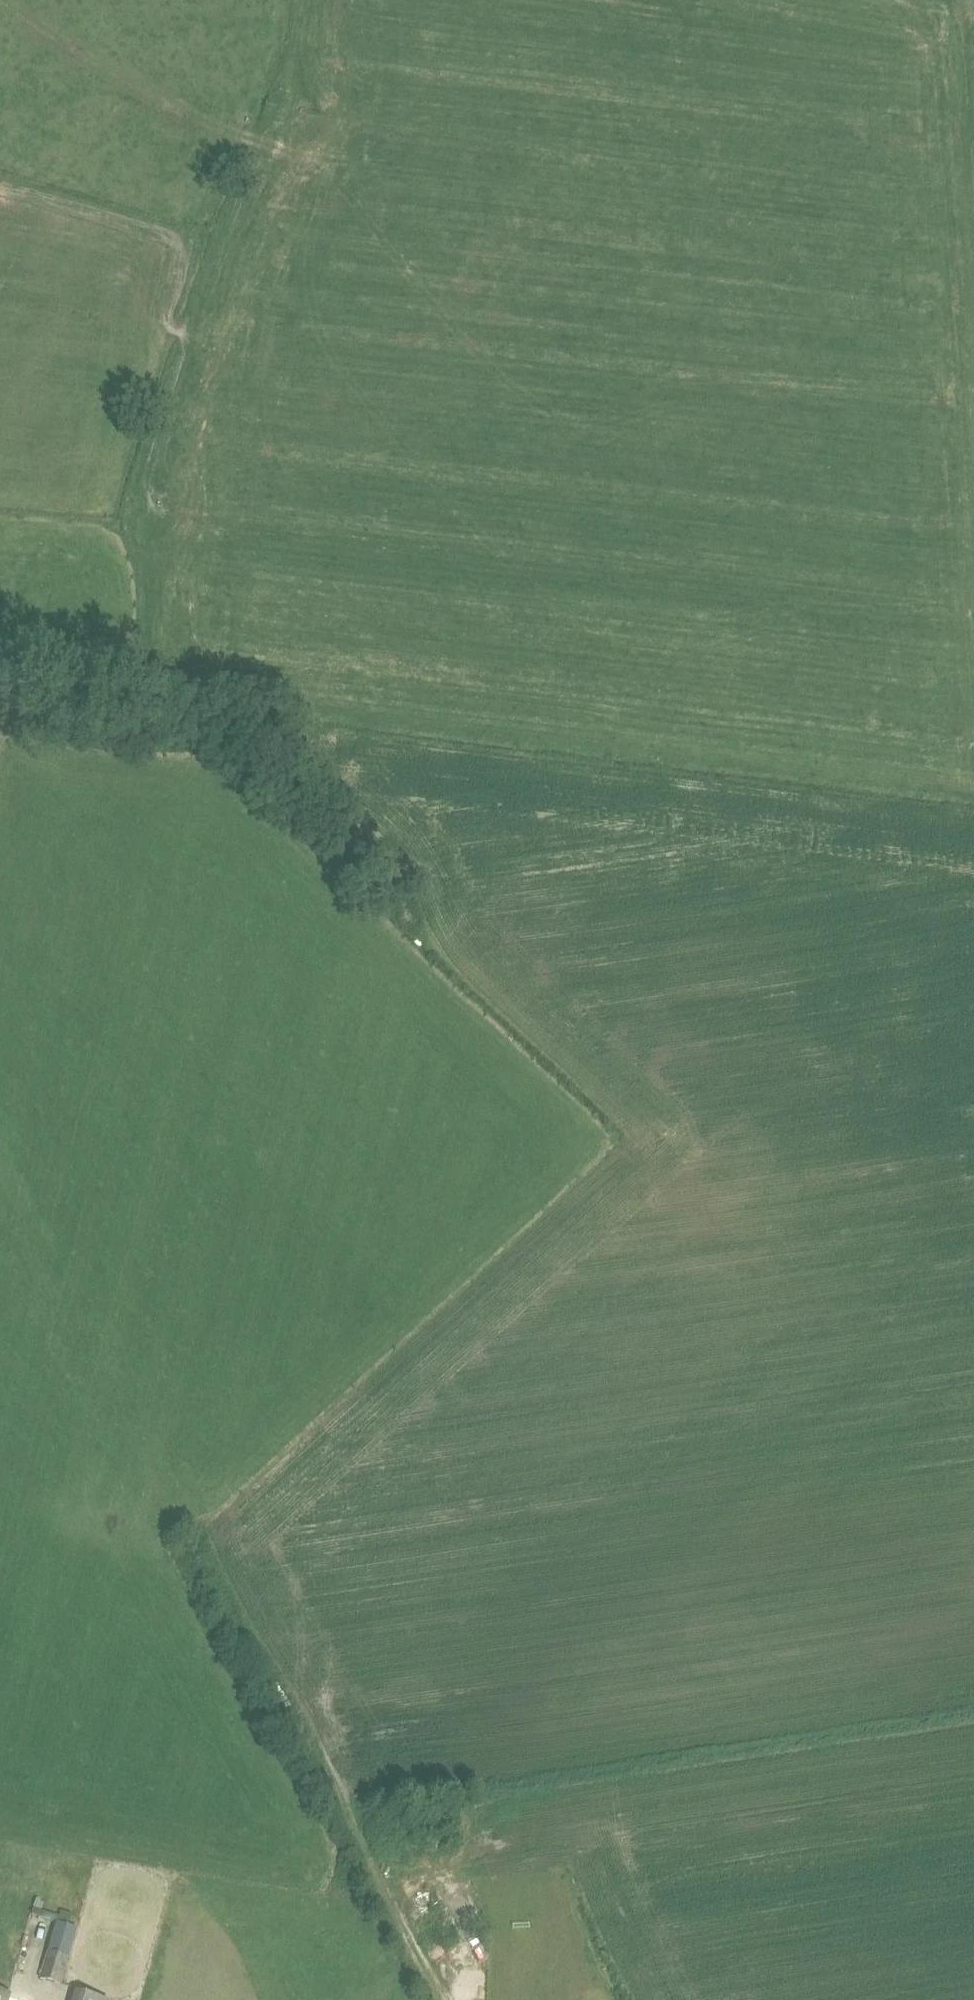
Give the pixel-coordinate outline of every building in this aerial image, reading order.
[(40,1978),(62,1984),(77,1927),(55,1921),(40,1978)] [(79,1990),(76,1999),(108,1999),(109,1999),(79,1990)] [(10,1993),(0,1991),(0,1999),(8,1999),(10,1993)]
